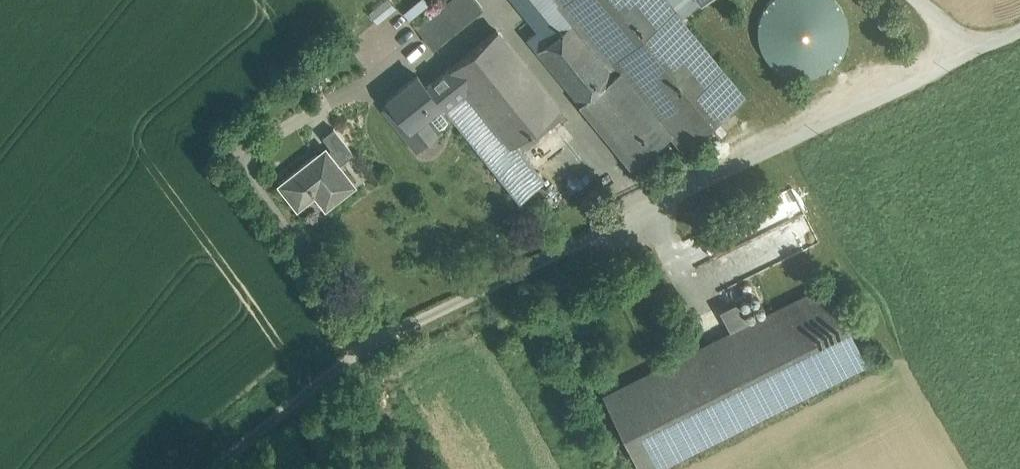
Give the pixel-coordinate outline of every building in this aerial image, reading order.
[(425,1),(424,0),(410,0),(401,8),(409,16),(425,1)] [(418,27),(434,47),(482,8),(476,0),(451,0),(418,27)] [(666,0),(514,0),(537,29),(527,38),(631,165),(670,133),(682,147),(744,96),(680,17),(666,0)] [(680,17),(700,0),(666,0),(680,17)] [(848,30),(844,13),(836,0),(769,0),(760,14),(757,31),(761,49),(771,63),(786,73),(803,76),(821,72),(835,62),(845,47),(848,30)] [(497,30),(450,67),(463,84),(512,143),(514,142),(520,150),(563,115),(497,30)] [(450,67),(427,86),(417,74),(386,98),(395,110),(390,114),(417,148),(453,119),(440,102),(463,84),(450,67)] [(463,84),(440,102),(453,119),(454,118),(520,201),(545,180),(520,150),(514,142),(512,143),(463,84)] [(328,150),(320,157),(317,153),(278,183),(294,202),(311,188),(325,206),(354,183),(328,150)] [(754,261),(758,270),(819,240),(792,185),(690,236),(703,262),(733,247),(743,267),(754,261)] [(605,395),(642,468),(649,468),(865,362),(827,285),(605,395)]
